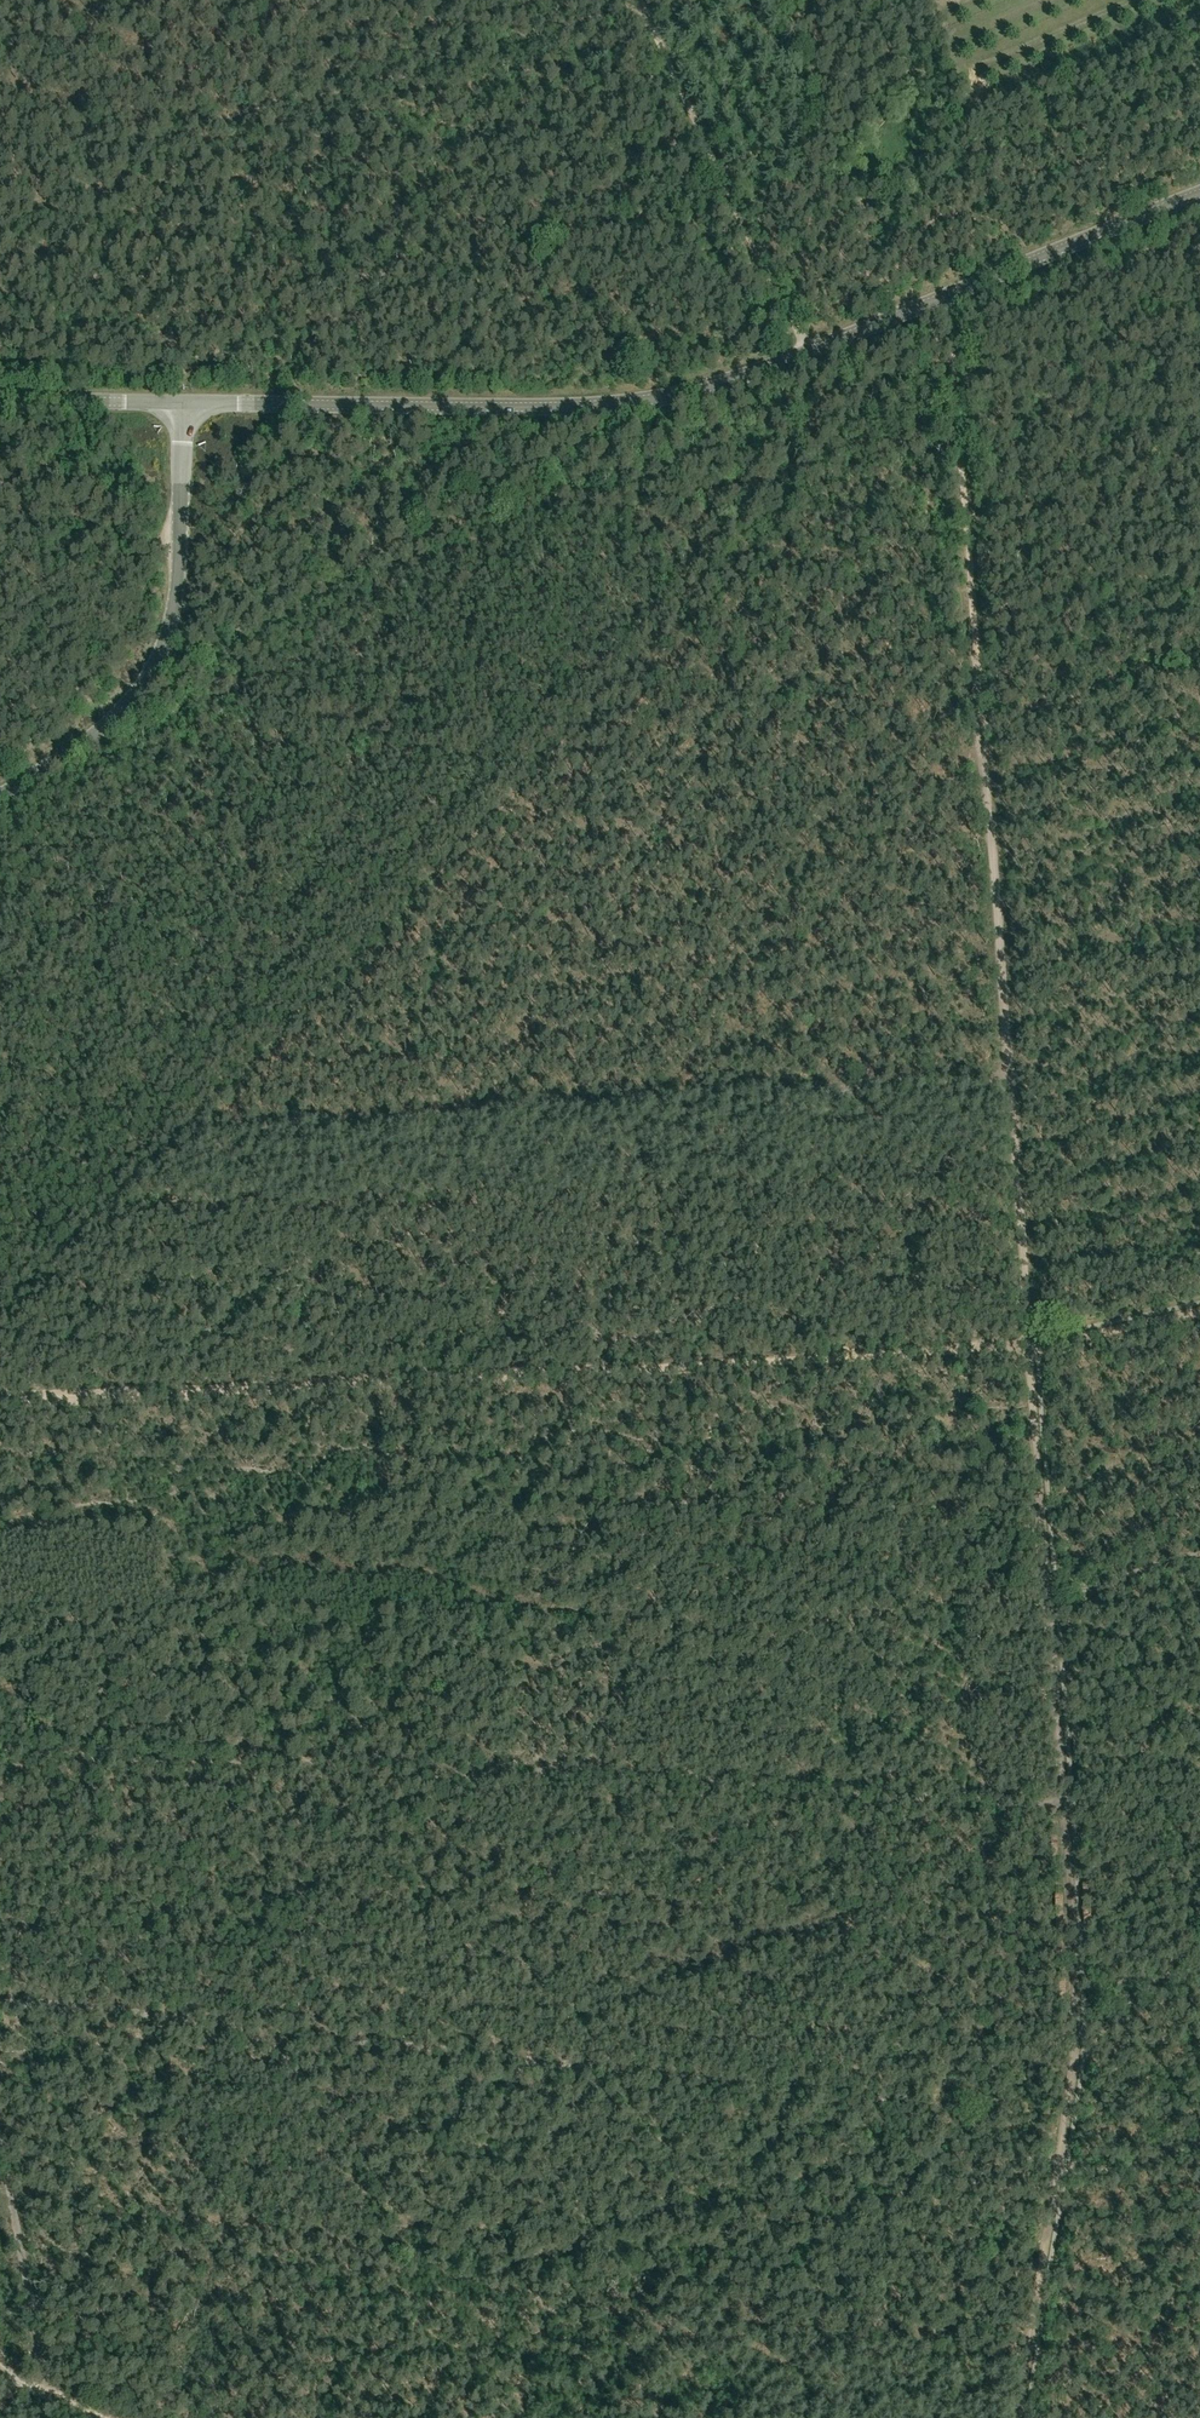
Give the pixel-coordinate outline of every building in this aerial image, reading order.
[(119,404),(119,416),(135,416),(135,404),(119,404)]
